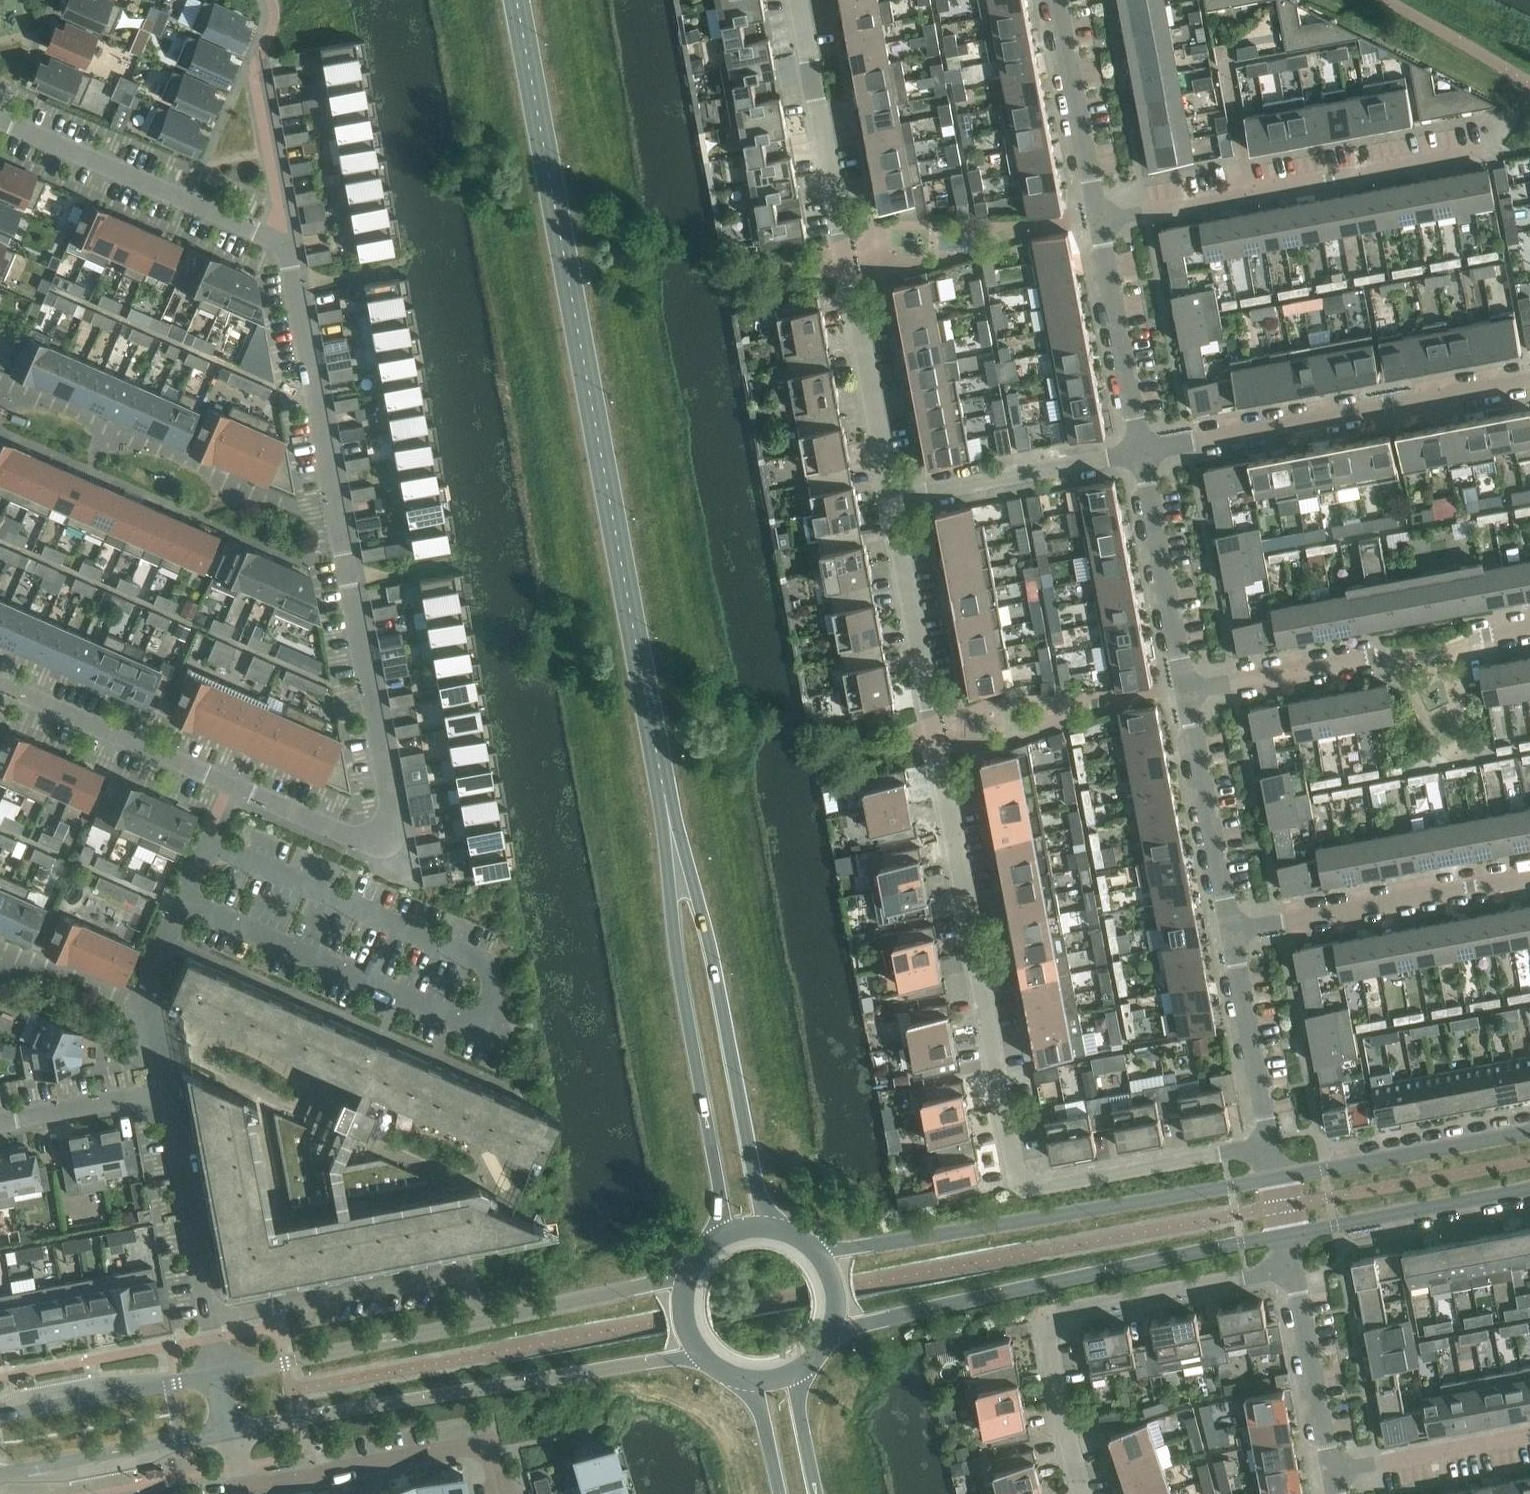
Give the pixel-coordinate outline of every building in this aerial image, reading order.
[(123,6),(108,0),(69,0),(63,13),(111,34),(123,6)] [(244,17),(204,0),(192,27),(240,48),(248,28),(241,24),(244,17)] [(767,19),(763,0),(756,0),(721,6),(726,36),(756,31),(756,30),(751,23),(750,22),(767,19)] [(879,3),(878,0),(842,0),(844,9),(879,3)] [(951,10),(949,0),(946,0),(937,2),(939,12),(951,10)] [(992,15),(1027,8),(1026,0),(979,0),(983,17),(992,15)] [(1165,5),(1164,0),(1119,0),(1121,13),(1165,5)] [(1266,0),(1205,0),(1207,11),(1266,0)] [(1337,24),(1336,18),(1330,20),(1321,15),(1320,16),(1328,20),(1302,25),(1298,5),(1300,6),(1301,5),(1291,0),(1277,0),(1287,52),(1359,39),(1361,38),(1362,36),(1337,24)] [(892,21),(889,1),(879,3),(844,9),(848,29),(883,23),(892,21)] [(1125,35),(1169,27),(1165,5),(1121,13),(1125,35)] [(151,6),(146,17),(156,21),(160,10),(151,6)] [(992,15),(997,37),(1031,31),(1027,8),(992,15)] [(156,21),(165,25),(170,14),(160,10),(156,21)] [(1203,21),(1201,10),(1189,12),(1191,23),(1203,21)] [(146,17),(142,28),(151,32),(156,21),(146,17)] [(151,32),(160,36),(165,25),(156,21),(151,32)] [(852,49),(886,43),(883,23),(848,29),(852,49)] [(935,23),(923,25),(925,36),(937,33),(935,23)] [(84,64),(96,37),(67,24),(64,31),(57,28),(48,48),(84,64)] [(1129,58),(1174,49),(1169,27),(1125,35),(1129,58)] [(1204,27),(1196,28),(1199,41),(1207,39),(1204,27)] [(699,28),(686,30),(688,43),(701,41),(699,28)] [(754,42),(754,40),(757,32),(756,31),(726,36),(732,65),(774,58),(770,39),(754,42)] [(991,61),(1001,60),(1035,53),(1031,31),(997,37),(987,39),(991,61)] [(929,53),(940,51),(937,33),(925,36),(929,53)] [(956,34),(944,36),(946,46),(957,44),(956,34)] [(226,60),(229,53),(189,35),(177,63),(224,83),(233,63),(226,60)] [(1361,38),(1359,39),(1362,53),(1379,50),(1378,46),(1363,38),(1361,38)] [(354,41),(320,48),(326,78),(360,72),(360,71),(358,58),(364,57),(362,42),(364,41),(364,40),(354,42),(354,41)] [(855,69),(890,63),(886,43),(852,49),(855,69)] [(1193,58),(1209,55),(1207,43),(1191,46),(1193,58)] [(1257,43),(1237,47),(1239,57),(1259,53),(1257,43)] [(948,57),(959,55),(957,44),(946,46),(948,57)] [(1350,58),(1348,47),(1337,48),(1340,60),(1350,58)] [(1327,50),(1329,62),(1340,60),(1337,48),(1327,50)] [(1134,80),(1178,72),(1174,49),(1129,58),(1134,80)] [(1035,53),(1001,60),(1005,82),(1040,75),(1035,53)] [(1309,66),(1307,54),(1297,56),(1299,68),(1309,66)] [(1287,58),(1289,70),(1299,68),(1297,56),(1287,58)] [(704,58),(692,60),(694,71),(705,69),(704,58)] [(761,80),(777,77),(774,58),(732,65),(722,67),(728,97),(768,89),(767,88),(761,81),(761,80)] [(92,77),(52,59),(49,66),(41,63),(32,83),(80,104),(92,77)] [(859,89),(904,81),(900,61),(890,63),(855,69),(859,89)] [(1269,73),(1267,61),(1257,63),(1259,75),(1269,73)] [(1495,106),(1496,106),(1497,105),(1471,92),(1470,87),(1464,88),(1455,84),(1454,85),(1462,89),(1436,93),(1432,74),(1434,75),(1435,73),(1410,61),(1421,120),(1495,106)] [(943,63),(931,65),(933,76),(945,74),(943,63)] [(1247,65),(1249,77),(1259,75),(1257,63),(1247,65)] [(963,67),(945,70),(948,82),(952,81),(954,91),(966,89),(964,79),(965,79),(963,67)] [(369,69),(360,71),(360,72),(326,78),(329,96),(279,105),(281,117),(331,108),(366,101),(363,87),(370,86),(367,71),(370,71),(369,69)] [(210,95),(214,88),(173,70),(161,98),(209,119),(218,98),(210,95)] [(297,71),(273,76),(275,88),(299,83),(297,71)] [(1138,103),(1182,94),(1178,72),(1134,80),(1138,103)] [(935,86),(946,84),(945,74),(933,76),(935,86)] [(1040,75),(1005,82),(1009,104),(1044,98),(1040,75)] [(1212,75),(1192,79),(1195,91),(1214,87),(1212,75)] [(120,76),(116,87),(125,91),(130,80),(120,76)] [(1413,122),(1414,122),(1406,77),(1385,81),(1393,125),(1413,122)] [(125,91),(134,95),(139,84),(130,80),(125,91)] [(863,109),(898,103),(907,101),(904,81),(859,89),(863,109)] [(1364,85),(1366,94),(1373,129),(1393,125),(1385,81),(1364,85)] [(116,87),(111,98),(120,102),(125,91),(116,87)] [(1215,88),(1203,90),(1205,103),(1217,101),(1215,88)] [(1345,88),(1325,92),(1327,102),(1333,137),(1353,133),(1347,98),(1345,88)] [(765,101),(765,99),(768,91),(768,89),(728,97),(733,127),(743,125),(743,124),(785,117),(781,98),(765,101)] [(956,102),(968,100),(966,89),(954,91),(956,102)] [(120,102),(129,106),(134,95),(125,91),(120,102)] [(1142,125),(1186,117),(1182,94),(1138,103),(1142,125)] [(1366,94),(1347,98),(1353,133),(1373,129),(1366,94)] [(1313,140),(1306,105),(1305,96),(1285,99),(1293,144),(1313,140)] [(1009,104),(999,106),(1003,129),(1048,120),(1044,98),(1009,104)] [(375,99),(366,101),(331,108),(337,137),(371,131),(371,130),(369,117),(375,115),(373,101),(375,100),(375,99)] [(1293,144),(1285,99),(1265,103),(1266,113),(1273,148),(1293,144)] [(1327,102),(1306,105),(1313,140),(1333,137),(1327,102)] [(901,123),(898,103),(863,109),(867,130),(901,123)] [(950,103),(938,106),(940,116),(952,114),(950,103)] [(198,123),(158,106),(146,133),(194,154),(203,133),(195,130),(198,123)] [(1251,151),(1251,152),(1273,148),(1266,113),(1246,117),(1252,150),(1251,151)] [(942,126),(954,124),(952,114),(940,116),(942,126)] [(1226,115),(1216,117),(1219,131),(1229,129),(1226,115)] [(772,139),(788,136),(785,117),(743,124),(743,125),(748,154),(778,148),(778,147),(772,140),(772,139)] [(1146,147),(1190,139),(1186,117),(1142,125),(1146,147)] [(1048,120),(1003,129),(1008,151),(1052,143),(1048,120)] [(870,150),(915,141),(911,121),(901,123),(867,130),(870,150)] [(972,124),(960,126),(962,136),(974,134),(972,124)] [(380,130),(380,128),(371,130),(371,131),(337,137),(342,167),(377,160),(374,146),(381,145),(378,130),(380,130)] [(308,130),(284,135),(286,147),(310,142),(308,130)] [(1223,157),(1235,155),(1230,131),(1218,134),(1223,157)] [(964,146),(976,144),(974,134),(962,136),(964,146)] [(1150,171),(1195,162),(1190,139),(1146,147),(1150,171)] [(874,170),(919,161),(915,141),(870,150),(874,170)] [(1012,174),(1022,172),(1056,165),(1052,143),(1008,151),(1012,174)] [(958,144),(946,146),(948,156),(959,154),(958,144)] [(776,160),(776,158),(779,150),(778,148),(748,154),(754,183),(796,176),(792,157),(776,160)] [(950,166),(961,164),(959,154),(948,156),(950,166)] [(386,158),(377,160),(342,167),(348,196),(382,190),(382,189),(380,176),(386,175),(384,160),(386,159),(386,158)] [(313,160),(290,164),(292,176),(315,172),(313,160)] [(878,190),(922,181),(919,161),(874,170),(878,190)] [(46,182),(6,164),(3,171),(0,170),(0,194),(34,209),(46,182)] [(1056,165),(1022,172),(1026,194),(1060,188),(1056,165)] [(1506,167),(1494,169),(1499,192),(1510,190),(1506,167)] [(981,168),(969,171),(971,181),(982,179),(981,168)] [(1495,205),(1488,169),(1467,173),(1474,209),(1495,205)] [(1448,177),(1455,212),(1474,209),(1467,173),(1448,177)] [(951,176),(953,187),(965,184),(963,174),(951,176)] [(790,208),(801,206),(796,176),(754,183),(744,185),(750,215),(759,214),(759,213),(790,207),(790,208)] [(1429,180),(1436,216),(1455,212),(1448,177),(1429,180)] [(973,191),(984,189),(982,179),(971,181),(973,191)] [(1410,184),(1417,219),(1436,216),(1429,180),(1410,184)] [(922,181),(878,190),(882,211),(883,211),(883,210),(899,207),(901,218),(929,218),(922,181)] [(1392,187),(1398,223),(1417,219),(1410,184),(1392,187)] [(391,187),(382,189),(382,190),(348,196),(353,226),(388,219),(385,205),(392,204),(389,189),(391,189),(391,187)] [(1373,191),(1379,226),(1398,223),(1392,187),(1373,191)] [(1064,211),(1065,211),(1060,188),(1026,194),(1030,217),(1064,211)] [(319,189),(295,194),(297,206),(303,204),(321,201),(319,189)] [(1354,194),(1360,230),(1379,226),(1373,191),(1354,194)] [(1335,198),(1342,233),(1360,230),(1354,194),(1335,198)] [(1512,196),(1500,199),(1502,209),(1513,207),(1512,196)] [(1316,201),(1323,237),(1342,233),(1335,198),(1316,201)] [(321,201),(303,204),(307,222),(324,219),(326,218),(323,201),(321,201)] [(989,212),(987,201),(975,203),(977,214),(989,212)] [(1297,205),(1304,240),(1323,237),(1316,201),(1297,205)] [(20,212),(0,203),(0,236),(8,239),(20,212)] [(969,204),(958,205),(958,218),(969,218),(969,204)] [(72,235),(66,248),(86,257),(90,247),(105,214),(85,205),(77,224),(72,235)] [(1278,208),(1285,244),(1304,240),(1297,205),(1278,208)] [(759,214),(750,215),(754,237),(763,235),(765,243),(806,236),(807,236),(803,216),(787,219),(787,217),(790,209),(790,208),(790,207),(759,213),(759,214)] [(1505,226),(1517,224),(1513,207),(1502,209),(1505,226)] [(1259,212),(1266,248),(1285,244),(1278,208),(1259,212)] [(1241,215),(1247,251),(1266,248),(1259,212),(1241,215)] [(90,247),(86,257),(105,265),(109,255),(124,222),(105,214),(90,247)] [(1222,219),(1228,254),(1247,251),(1241,215),(1222,219)] [(397,218),(397,217),(388,219),(353,226),(359,256),(393,250),(391,235),(397,234),(395,219),(397,218)] [(307,222),(300,223),(303,235),(326,231),(324,219),(307,222)] [(1206,248),(1208,258),(1228,254),(1222,219),(1203,222),(1208,248),(1206,248)] [(63,231),(72,235),(77,224),(68,220),(63,231)] [(124,222),(109,255),(127,263),(128,263),(142,230),(124,222)] [(1173,274),(1170,275),(1170,276),(1187,273),(1184,252),(1206,248),(1208,248),(1203,222),(1162,230),(1166,256),(1169,255),(1173,274)] [(127,263),(122,274),(143,283),(147,272),(147,271),(161,238),(142,230),(128,263),(127,263)] [(1069,232),(1029,239),(1034,262),(1073,255),(1069,232)] [(1518,232),(1506,234),(1508,245),(1520,242),(1518,232)] [(186,262),(185,262),(176,258),(181,247),(161,238),(147,271),(147,272),(176,284),(186,262)] [(15,252),(0,245),(0,278),(4,279),(15,252)] [(330,249),(306,254),(308,266),(332,261),(330,249)] [(1499,258),(1498,251),(1482,254),(1483,261),(1499,258)] [(197,254),(196,258),(188,254),(185,262),(186,262),(176,284),(202,295),(203,296),(217,263),(197,254)] [(1468,257),(1470,264),(1483,261),(1482,254),(1468,257)] [(48,266),(57,270),(62,259),(52,255),(48,266)] [(1073,255),(1034,262),(1038,285),(1077,277),(1073,255)] [(993,257),(983,259),(985,271),(995,270),(993,257)] [(1461,265),(1460,258),(1444,261),(1446,268),(1461,265)] [(1431,264),(1432,271),(1446,268),(1444,261),(1431,264)] [(202,295),(197,306),(217,315),(222,304),(221,304),(236,271),(217,263),(203,296),(202,295)] [(1424,272),(1422,265),(1407,268),(1408,275),(1424,272)] [(1497,275),(1495,265),(1483,267),(1484,277),(1497,275)] [(1470,270),(1472,280),(1484,277),(1483,267),(1470,270)] [(1393,271),(1394,278),(1408,275),(1407,268),(1393,271)] [(987,284),(997,282),(995,270),(985,271),(987,284)] [(248,296),(255,279),(236,271),(221,304),(222,304),(263,322),(259,301),(248,296)] [(934,301),(942,300),(938,278),(928,280),(927,272),(906,279),(907,284),(896,286),(899,307),(934,300),(934,301)] [(1386,279),(1384,272),(1369,275),(1370,282),(1386,279)] [(1171,277),(1173,276),(1176,295),(1174,296),(1178,321),(1220,313),(1215,288),(1191,293),(1187,273),(1170,276),(1171,277)] [(1452,283),(1450,273),(1438,276),(1440,286),(1452,283)] [(1355,278),(1356,285),(1370,282),(1369,275),(1355,278)] [(408,278),(408,276),(398,278),(364,284),(370,315),(404,308),(402,294),(408,293),(406,278),(408,278)] [(1425,278),(1427,288),(1440,286),(1438,276),(1425,278)] [(1042,307),(1081,300),(1077,277),(1038,285),(1042,307)] [(38,289),(47,293),(51,282),(42,278),(38,289)] [(65,278),(60,289),(70,293),(75,283),(65,278)] [(980,279),(971,280),(973,293),(983,291),(980,279)] [(1348,286),(1347,279),(1331,282),(1332,289),(1348,286)] [(1317,285),(1318,292),(1332,289),(1331,282),(1317,285)] [(1407,292),(1405,282),(1393,284),(1395,294),(1407,292)] [(80,297),(85,287),(75,283),(70,293),(80,297)] [(1381,286),(1382,296),(1395,294),(1393,284),(1381,286)] [(1310,294),(1308,286),(1293,289),(1295,296),(1310,294)] [(1279,292),(1280,299),(1295,296),(1293,289),(1279,292)] [(975,305),(985,303),(983,291),(973,293),(975,305)] [(1358,301),(1356,291),(1343,293),(1345,303),(1358,301)] [(1272,301),(1271,293),(1256,296),(1257,303),(1272,301)] [(1331,296),(1324,297),(1327,313),(1346,309),(1345,303),(1343,293),(1331,296)] [(57,295),(53,305),(63,310),(67,300),(57,295)] [(102,295),(98,305),(108,309),(112,299),(102,295)] [(1241,299),(1242,306),(1257,303),(1256,296),(1241,299)] [(1518,299),(1520,309),(1529,307),(1529,297),(1518,299)] [(818,298),(777,305),(782,335),(826,327),(824,315),(821,316),(818,298)] [(118,314),(122,304),(112,299),(108,309),(118,314)] [(1318,308),(1316,299),(1303,301),(1305,311),(1318,308)] [(73,314),(78,304),(67,300),(63,310),(73,314)] [(903,327),(938,320),(934,301),(934,300),(899,307),(903,327)] [(1081,300),(1042,307),(1046,330),(1085,322),(1081,300)] [(1237,300),(1222,302),(1224,310),(1238,307),(1237,300)] [(27,312),(37,316),(41,305),(32,301),(27,312)] [(1291,303),(1293,313),(1305,311),(1303,301),(1291,303)] [(1001,302),(991,304),(993,316),(1003,314),(1001,302)] [(413,306),(404,308),(370,315),(375,344),(410,338),(410,337),(407,324),(414,322),(411,308),(413,307),(413,306)] [(1277,316),(1276,306),(1263,308),(1265,318),(1277,316)] [(1529,318),(1529,307),(1520,309),(1522,320),(1529,318)] [(343,320),(341,308),(317,312),(319,324),(343,320)] [(1251,311),(1253,320),(1265,318),(1263,308),(1251,311)] [(95,311),(90,322),(100,326),(105,316),(95,311)] [(1491,316),(1492,321),(1492,320),(1499,355),(1522,351),(1515,311),(1491,316)] [(1231,314),(1232,324),(1245,322),(1243,312),(1231,314)] [(1201,342),(1224,338),(1220,313),(1178,321),(1183,345),(1186,345),(1189,364),(1187,364),(1187,366),(1204,363),(1201,342)] [(996,329),(1006,327),(1003,314),(993,316),(996,329)] [(110,330),(115,320),(105,316),(100,326),(110,330)] [(150,316),(146,326),(156,330),(161,320),(150,316)] [(907,347),(954,338),(950,318),(938,320),(903,327),(907,347)] [(988,319),(978,321),(980,333),(990,331),(988,319)] [(166,335),(171,325),(161,320),(156,330),(166,335)] [(1499,355),(1492,320),(1492,321),(1470,325),(1476,359),(1499,355)] [(1448,329),(1447,321),(1423,325),(1424,333),(1425,333),(1432,368),(1454,364),(1448,329)] [(1085,322),(1046,330),(1050,352),(1090,345),(1085,322)] [(1476,359),(1470,325),(1448,329),(1454,364),(1476,359)] [(21,351),(13,370),(33,378),(47,346),(51,336),(32,327),(26,340),(21,351)] [(826,340),(828,340),(826,327),(782,335),(788,365),(829,357),(826,340)] [(132,328),(127,338),(138,342),(142,332),(132,328)] [(983,345),(992,344),(990,331),(980,333),(983,345)] [(148,347),(152,337),(142,332),(138,342),(148,347)] [(1404,337),(1403,332),(1379,337),(1386,376),(1409,372),(1403,337),(1404,337)] [(1425,333),(1424,333),(1404,337),(1403,337),(1409,372),(1432,368),(1425,333)] [(195,335),(191,346),(201,350),(206,340),(195,335)] [(419,335),(410,337),(410,338),(375,344),(381,374),(415,367),(413,353),(419,352),(417,337),(419,337),(419,335)] [(1380,377),(1372,335),(1352,339),(1360,381),(1380,377)] [(17,336),(12,347),(21,351),(26,340),(17,336)] [(346,337),(323,342),(325,354),(348,349),(346,337)] [(911,367),(957,358),(954,338),(907,347),(911,367)] [(1360,381),(1352,339),(1332,342),(1340,385),(1360,381)] [(211,355),(216,344),(206,340),(201,350),(211,355)] [(1312,346),(1319,389),(1340,385),(1332,342),(1312,346)] [(169,344),(165,354),(175,359),(179,349),(169,344)] [(1090,345),(1050,352),(1054,374),(1094,367),(1090,345)] [(52,387),(66,354),(47,346),(33,378),(52,387)] [(1319,389),(1312,346),(1291,350),(1299,392),(1319,389)] [(1009,347),(999,349),(1002,361),(1012,359),(1009,347)] [(1299,392),(1291,350),(1271,354),(1279,396),(1299,392)] [(270,361),(248,351),(241,368),(274,382),(270,361)] [(188,352),(183,363),(194,367),(198,357),(188,352)] [(70,395),(84,362),(66,354),(52,387),(70,395)] [(1279,396),(1271,354),(1251,357),(1259,400),(1279,396)] [(204,371),(208,361),(198,357),(194,367),(204,371)] [(835,374),(832,375),(829,357),(788,365),(793,394),(837,386),(835,374)] [(1231,361),(1234,378),(1239,404),(1259,400),(1251,357),(1231,361)] [(914,387),(957,379),(961,378),(957,358),(911,367),(914,387)] [(995,359),(985,361),(988,373),(998,371),(995,359)] [(1004,373),(1014,372),(1012,359),(1002,361),(1004,373)] [(84,362),(70,395),(89,403),(103,370),(84,362)] [(1234,378),(1208,383),(1204,363),(1187,366),(1187,367),(1190,366),(1193,386),(1191,386),(1195,412),(1239,404),(1234,378)] [(424,365),(415,367),(381,374),(386,403),(421,397),(421,396),(418,383),(425,381),(422,367),(424,366),(424,365)] [(226,381),(231,371),(221,367),(216,377),(226,381)] [(352,367),(328,371),(330,383),(354,379),(352,367)] [(1094,367),(1054,374),(1059,397),(1098,389),(1094,367)] [(103,370),(89,403),(108,411),(122,378),(103,370)] [(231,371),(226,381),(267,399),(271,389),(231,371)] [(990,386),(1000,384),(998,371),(988,373),(990,386)] [(126,419),(141,387),(122,378),(108,411),(126,419)] [(918,407),(961,399),(957,379),(914,387),(918,407)] [(837,399),(839,399),(837,386),(793,394),(799,424),(840,416),(837,399)] [(145,427),(159,395),(141,387),(126,419),(145,427)] [(1098,389),(1059,397),(1063,419),(1102,412),(1098,389)] [(182,392),(177,403),(178,403),(164,436),(184,444),(203,401),(182,392)] [(1018,392),(1008,393),(1010,406),(1020,404),(1018,392)] [(430,396),(430,394),(421,396),(421,397),(386,403),(392,433),(426,426),(424,412),(430,411),(428,396),(430,396)] [(164,436),(178,403),(177,403),(159,395),(145,427),(164,436)] [(357,396),(334,401),(336,413),(355,409),(359,408),(357,396)] [(922,427),(965,419),(961,399),(918,407),(922,427)] [(1003,399),(993,401),(995,414),(1005,412),(1003,399)] [(1012,418),(1022,416),(1020,404),(1010,406),(1012,418)] [(295,493),(285,441),(267,433),(271,422),(232,405),(228,416),(209,408),(191,447),(295,493)] [(359,408),(355,409),(357,419),(367,417),(365,407),(359,408)] [(1510,413),(1516,448),(1517,453),(1518,460),(1529,458),(1529,410),(1510,413)] [(997,426),(1007,424),(1005,412),(995,414),(997,426)] [(1067,442),(1106,435),(1102,412),(1063,419),(1067,442)] [(1494,452),(1515,448),(1516,448),(1510,413),(1487,418),(1494,452)] [(846,433),(843,434),(840,416),(799,424),(804,453),(848,445),(846,433)] [(1496,460),(1494,452),(1487,418),(1465,422),(1473,464),(1496,460)] [(926,447),(968,439),(965,419),(922,427),(926,447)] [(1448,461),(1450,469),(1473,464),(1465,422),(1442,426),(1449,461),(1448,461)] [(435,424),(426,426),(392,433),(397,462),(432,456),(432,455),(429,442),(436,440),(433,426),(435,425),(435,424)] [(1019,451),(1032,449),(1027,424),(1014,426),(1019,451)] [(363,426),(339,430),(341,442),(365,438),(363,426)] [(1426,465),(1427,465),(1448,461),(1449,461),(1442,426),(1420,430),(1426,465)] [(999,455),(1013,452),(1008,428),(995,430),(999,455)] [(1397,434),(1404,474),(1428,469),(1427,465),(1426,465),(1420,430),(1397,434)] [(1399,478),(1391,435),(1370,439),(1378,481),(1399,478)] [(968,439),(926,447),(929,468),(972,460),(968,439)] [(1378,481),(1370,439),(1350,443),(1358,485),(1378,481)] [(11,448),(0,443),(0,472),(11,448)] [(1358,485),(1350,443),(1330,447),(1338,489),(1358,485)] [(848,458),(850,458),(848,445),(804,453),(810,483),(851,475),(848,458)] [(1338,489),(1330,447),(1310,451),(1318,493),(1338,489)] [(0,472),(0,495),(10,500),(29,456),(11,448),(0,472)] [(1318,495),(1318,493),(1310,451),(1290,454),(1298,496),(1298,499),(1318,495)] [(441,453),(432,455),(432,456),(397,462),(403,492),(437,486),(437,485),(435,471),(441,470),(439,455),(441,455),(441,453)] [(1276,493),(1277,500),(1298,496),(1290,454),(1270,458),(1277,493),(1276,493)] [(29,456),(10,500),(29,508),(48,464),(29,456)] [(368,456),(345,460),(347,472),(370,468),(368,456)] [(1256,497),(1276,493),(1277,493),(1270,458),(1250,462),(1255,487),(1254,488),(1256,497)] [(1228,492),(1254,488),(1255,487),(1250,462),(1206,470),(1211,496),(1214,495),(1217,514),(1215,515),(1215,516),(1232,513),(1228,492)] [(48,516),(53,505),(52,505),(67,472),(48,464),(29,508),(48,516)] [(53,505),(70,513),(71,513),(85,480),(67,472),(52,505),(53,505)] [(857,492),(854,492),(851,475),(810,483),(815,512),(859,504),(857,492)] [(70,513),(65,524),(85,532),(104,488),(85,480),(71,513),(70,513)] [(1115,480),(1075,488),(1080,511),(1119,503),(1115,480)] [(446,483),(437,485),(437,486),(403,492),(408,521),(443,515),(443,514),(440,501),(447,500),(444,485),(446,484),(446,483)] [(374,485),(350,490),(352,501),(376,497),(374,485)] [(104,488),(85,532),(104,541),(123,497),(104,488)] [(1254,488),(1243,491),(1245,501),(1256,499),(1254,488)] [(1465,490),(1469,512),(1481,510),(1479,500),(1477,488),(1465,490)] [(1512,494),(1514,504),(1526,501),(1524,491),(1512,494)] [(1032,521),(1045,519),(1040,494),(1027,497),(1032,521)] [(123,497),(104,541),(123,549),(142,505),(123,497)] [(1012,525),(1026,522),(1021,498),(1008,500),(1012,525)] [(1458,514),(1455,498),(1433,502),(1434,508),(1436,518),(1458,514)] [(1494,507),(1492,498),(1479,500),(1481,510),(1494,507)] [(1119,503),(1080,511),(1068,513),(1072,535),(1084,533),(1123,526),(1119,503)] [(859,517),(861,517),(859,504),(815,512),(821,542),(862,534),(859,517)] [(142,557),(147,546),(146,546),(160,513),(142,505),(123,549),(142,557)] [(973,507),(938,513),(942,534),(976,527),(973,507)] [(1517,517),(1529,514),(1529,507),(1515,509),(1517,517)] [(1422,510),(1424,520),(1436,518),(1434,508),(1422,510)] [(1509,518),(1507,511),(1493,514),(1494,521),(1509,518)] [(147,546),(164,554),(165,554),(179,521),(160,513),(146,546),(147,546)] [(452,514),(452,513),(443,514),(443,515),(408,521),(412,540),(361,550),(363,561),(448,545),(446,531),(452,529),(450,514),(452,514)] [(1264,553),(1260,528),(1236,533),(1232,513),(1215,516),(1215,517),(1218,517),(1221,535),(1218,536),(1223,561),(1264,553)] [(1478,516),(1479,524),(1494,521),(1493,514),(1478,516)] [(379,515),(356,519),(358,531),(381,527),(379,515)] [(1399,525),(1397,515),(1385,517),(1387,527),(1399,525)] [(1372,520),(1374,529),(1387,527),(1385,517),(1372,520)] [(180,574),(184,563),(184,562),(198,529),(179,521),(165,554),(164,554),(159,565),(180,574)] [(1359,532),(1357,522),(1345,525),(1347,535),(1359,532)] [(984,525),(976,527),(942,534),(945,554),(988,546),(984,525)] [(1332,527),(1334,537),(1347,535),(1345,525),(1332,527)] [(1026,526),(1016,528),(1019,540),(1029,539),(1026,526)] [(1123,526),(1084,533),(1088,556),(1127,548),(1123,526)] [(8,528),(3,538),(14,542),(18,532),(8,528)] [(1043,528),(1033,530),(1035,542),(1045,540),(1043,528)] [(223,553),(222,553),(213,549),(218,538),(198,529),(184,562),(184,563),(213,575),(223,553)] [(1319,540),(1317,530),(1305,532),(1306,542),(1319,540)] [(24,547),(28,537),(18,532),(14,542),(24,547)] [(1292,534),(1294,544),(1306,542),(1305,532),(1292,534)] [(867,551),(865,551),(862,534),(821,542),(826,571),(870,563),(867,551)] [(1285,536),(1272,538),(1274,548),(1286,546),(1285,536)] [(1380,537),(1370,539),(1371,545),(1381,543),(1380,537)] [(1021,553),(1031,551),(1029,539),(1019,540),(1021,553)] [(1370,539),(1359,541),(1360,547),(1371,545),(1370,539)] [(1038,555),(1048,553),(1045,540),(1035,542),(1038,555)] [(1338,550),(1336,543),(1321,545),(1323,553),(1338,550)] [(1381,543),(1371,545),(1372,551),(1382,549),(1381,543)] [(45,544),(41,554),(51,559),(56,549),(45,544)] [(0,546),(0,557),(6,560),(10,550),(0,545),(0,546)] [(234,545),(233,549),(225,545),(222,553),(223,553),(213,575),(215,576),(211,585),(236,596),(240,587),(254,554),(234,545)] [(1307,548),(1308,555),(1323,553),(1321,545),(1307,548)] [(1371,545),(1360,547),(1361,553),(1372,551),(1371,545)] [(949,574),(992,566),(988,546),(945,554),(949,574)] [(1127,548),(1088,556),(1092,578),(1132,571),(1127,548)] [(61,563),(66,553),(56,549),(51,559),(61,563)] [(1382,549),(1372,551),(1373,558),(1384,556),(1382,549)] [(16,564),(21,554),(10,550),(6,560),(16,564)] [(1300,557),(1298,550),(1284,552),(1285,560),(1300,557)] [(1372,551),(1361,553),(1363,560),(1373,558),(1372,551)] [(1269,555),(1270,562),(1285,560),(1284,552),(1269,555)] [(1245,582),(1269,578),(1264,553),(1223,561),(1228,585),(1230,585),(1234,604),(1232,605),(1232,606),(1249,602),(1245,582)] [(254,554),(240,587),(258,595),(273,562),(254,554)] [(1462,566),(1463,573),(1389,587),(1384,556),(1373,558),(1374,564),(1364,566),(1367,583),(1349,587),(1350,594),(1357,630),(1490,605),(1484,569),(1483,562),(1462,566)] [(1373,558),(1363,560),(1364,566),(1374,564),(1373,558)] [(38,561),(33,572),(44,576),(48,566),(38,561)] [(83,561),(79,571),(89,575),(93,565),(83,561)] [(1528,598),(1529,598),(1529,561),(1522,562),(1528,598)] [(273,562),(258,595),(277,603),(292,570),(273,562)] [(1528,598),(1522,562),(1503,566),(1509,602),(1528,598)] [(870,576),(872,576),(870,563),(826,571),(831,601),(873,593),(870,576)] [(99,580),(103,569),(93,565),(89,575),(99,580)] [(54,581),(58,570),(48,566),(44,576),(54,581)] [(953,594),(996,586),(992,566),(949,574),(953,594)] [(1034,566),(1024,568),(1026,580),(1036,579),(1034,566)] [(1484,569),(1490,605),(1509,602),(1503,566),(1484,569)] [(319,620),(315,600),(304,596),(311,579),(292,570),(277,603),(273,612),(311,628),(316,619),(319,620)] [(1051,571),(1041,573),(1044,587),(1054,585),(1051,571)] [(1132,571),(1092,578),(1096,600),(1136,593),(1132,571)] [(463,573),(463,572),(453,574),(419,580),(425,610),(459,604),(459,603),(457,590),(464,589),(461,574),(463,573)] [(121,577),(116,587),(126,592),(131,581),(121,577)] [(76,578),(71,588),(81,593),(85,582),(76,578)] [(1029,593),(1038,591),(1036,579),(1026,580),(1029,593)] [(136,596),(141,586),(131,581),(126,592),(136,596)] [(91,597),(96,587),(85,582),(81,593),(91,597)] [(399,584),(386,586),(389,600),(401,598),(399,584)] [(1046,599),(1056,598),(1054,585),(1044,587),(1046,599)] [(957,614),(999,606),(996,586),(953,594),(957,614)] [(1267,587),(1257,588),(1258,599),(1269,597),(1267,587)] [(158,593),(153,604),(163,608),(168,598),(158,593)] [(834,614),(826,615),(829,633),(837,631),(837,630),(881,622),(878,610),(876,610),(873,593),(831,601),(834,614)] [(1136,593),(1096,600),(1101,623),(1140,615),(1136,593)] [(113,594),(109,605),(119,609),(123,599),(113,594)] [(1331,598),(1338,634),(1357,630),(1350,594),(1331,598)] [(174,612),(178,602),(168,598),(163,608),(174,612)] [(1312,601),(1319,637),(1338,634),(1331,598),(1312,601)] [(129,613),(133,603),(123,599),(119,609),(129,613)] [(186,599),(180,614),(193,619),(199,604),(186,599)] [(9,604),(0,600),(0,625),(9,604)] [(1293,605),(1300,641),(1319,637),(1312,601),(1293,605)] [(468,602),(459,603),(459,604),(425,610),(430,640),(465,633),(462,619),(469,618),(466,603),(469,603),(468,602)] [(1275,619),(1252,623),(1249,602),(1232,606),(1232,607),(1234,606),(1238,626),(1235,626),(1240,652),(1281,644),(1276,618),(1275,619)] [(0,625),(0,639),(14,645),(28,612),(9,604),(0,625)] [(396,604),(372,608),(374,620),(398,615),(396,604)] [(1273,608),(1275,619),(1276,618),(1281,644),(1300,641),(1293,605),(1273,608)] [(995,628),(1003,627),(999,606),(957,614),(960,634),(995,628)] [(1041,606),(1031,608),(1034,620),(1044,619),(1041,606)] [(150,610),(146,621),(156,625),(160,615),(150,610)] [(198,610),(194,620),(203,624),(207,614),(198,610)] [(28,612),(14,645),(32,653),(47,620),(28,612)] [(166,630),(171,619),(160,615),(156,625),(166,630)] [(1140,615),(1101,623),(1105,645),(1144,638),(1140,615)] [(214,618),(209,628),(220,633),(224,622),(214,618)] [(1060,618),(1050,619),(1052,632),(1062,630),(1060,618)] [(1036,633),(1046,631),(1044,619),(1034,620),(1036,633)] [(51,661),(65,629),(47,620),(32,653),(51,661)] [(230,637),(234,627),(224,622),(220,633),(230,637)] [(881,635),(883,635),(881,622),(837,630),(837,631),(842,660),(884,652),(881,635)] [(178,623),(173,635),(185,640),(190,628),(178,623)] [(999,647),(995,628),(960,634),(964,654),(999,648),(999,647)] [(70,669),(84,637),(65,629),(51,661),(70,669)] [(1054,644),(1064,642),(1062,630),(1052,632),(1054,644)] [(474,631),(465,633),(430,640),(436,669),(470,663),(470,662),(468,649),(474,648),(472,633),(474,632),(474,631)] [(107,633),(102,644),(103,645),(89,678),(107,686),(126,642),(107,633)] [(401,633),(378,638),(380,649),(403,645),(401,633)] [(251,634),(247,644),(257,649),(261,639),(251,634)] [(89,678),(103,645),(102,644),(84,637),(70,669),(89,678)] [(1144,638),(1105,645),(1109,668),(1148,660),(1144,638)] [(227,669),(236,648),(216,639),(207,660),(227,669)] [(267,653),(272,643),(261,639),(257,649),(267,653)] [(126,694),(140,661),(145,650),(126,642),(107,686),(126,694)] [(1007,646),(999,647),(999,648),(964,654),(968,674),(1003,668),(1003,669),(1011,667),(1007,646)] [(1049,647),(1039,648),(1041,661),(1051,659),(1049,647)] [(889,669),(887,669),(884,652),(842,660),(848,689),(892,681),(889,669)] [(265,685),(274,664),(254,655),(245,676),(265,685)] [(305,655),(300,668),(319,676),(324,663),(305,655)] [(1526,696),(1529,695),(1529,658),(1520,660),(1526,696)] [(1044,673),(1053,671),(1051,659),(1041,661),(1044,673)] [(1113,691),(1153,683),(1148,660),(1109,668),(1113,691)] [(1501,663),(1508,699),(1526,696),(1520,660),(1501,663)] [(161,697),(175,666),(164,661),(160,670),(140,661),(126,694),(146,702),(150,692),(161,697)] [(479,661),(470,662),(470,663),(436,669),(441,699),(476,693),(476,692),(473,679),(480,678),(477,662),(480,662),(479,661)] [(407,663),(383,667),(385,679),(409,674),(407,663)] [(1068,663),(1058,664),(1060,677),(1070,675),(1068,663)] [(1481,667),(1488,703),(1508,699),(1501,663),(1481,667)] [(972,695),(983,693),(984,698),(1006,697),(1004,689),(1006,688),(1003,669),(1003,668),(968,674),(972,695)] [(323,698),(327,687),(287,670),(282,680),(323,698)] [(341,740),(322,732),(327,721),(288,704),(283,715),(190,674),(172,714),(350,792),(351,792),(341,740)] [(1063,689),(1072,687),(1070,675),(1060,677),(1063,689)] [(848,689),(840,690),(843,708),(851,706),(853,720),(895,712),(892,694),(894,694),(892,681),(848,689)] [(1042,682),(1043,695),(1056,694),(1055,681),(1042,682)] [(1394,720),(1388,684),(1368,688),(1374,724),(1394,720)] [(1349,692),(1355,727),(1374,724),(1368,688),(1349,692)] [(485,690),(476,692),(476,693),(441,699),(447,728),(481,722),(479,708),(485,707),(483,692),(485,692),(485,690)] [(412,692),(389,697),(391,708),(414,704),(412,692)] [(1330,695),(1336,731),(1355,727),(1349,692),(1330,695)] [(1311,699),(1318,734),(1336,731),(1330,695),(1311,699)] [(1296,728),(1298,738),(1318,734),(1311,699),(1292,702),(1297,728),(1296,728)] [(1256,735),(1258,735),(1261,755),(1259,755),(1259,756),(1277,752),(1273,732),(1296,728),(1297,728),(1292,702),(1251,710),(1256,735)] [(1157,705),(1121,712),(1125,734),(1161,728),(1157,705)] [(491,721),(490,720),(481,722),(447,728),(452,758),(487,752),(487,751),(484,738),(491,737),(488,722),(491,721)] [(418,722),(394,726),(396,738),(420,733),(418,722)] [(1161,728),(1125,734),(1129,755),(1165,749),(1161,728)] [(1049,736),(1054,750),(1068,745),(1063,731),(1049,736)] [(1086,741),(1084,731),(1071,734),(1073,744),(1086,741)] [(0,748),(0,783),(7,786),(26,742),(6,733),(0,748)] [(1521,750),(1529,749),(1529,741),(1520,743),(1521,750)] [(26,742),(7,786),(26,794),(45,750),(26,742)] [(1034,773),(1029,743),(1000,753),(1001,757),(984,760),(988,781),(1034,773)] [(1512,745),(1497,747),(1498,755),(1513,752),(1512,745)] [(1082,746),(1074,748),(1077,765),(1085,764),(1082,746)] [(1165,749),(1129,755),(1133,777),(1169,770),(1165,749)] [(45,803),(50,792),(49,791),(63,758),(45,750),(26,794),(45,803)] [(496,750),(487,751),(487,752),(452,758),(458,788),(492,781),(490,767),(497,766),(494,751),(496,751),(496,750)] [(423,751),(400,756),(402,768),(425,763),(423,751)] [(1259,756),(1262,756),(1265,775),(1263,776),(1268,800),(1309,793),(1304,768),(1281,773),(1277,752),(1259,756)] [(63,758),(49,791),(50,792),(68,800),(82,767),(63,758)] [(1515,765),(1514,758),(1498,761),(1500,768),(1515,765)] [(1484,763),(1486,771),(1500,768),(1498,761),(1484,763)] [(1080,782),(1088,781),(1085,764),(1077,765),(1080,782)] [(1403,772),(1402,765),(1387,768),(1388,775),(1403,772)] [(1477,772),(1476,765),(1461,768),(1462,775),(1477,772)] [(106,790),(97,786),(102,775),(82,767),(68,800),(97,812),(107,790),(106,790)] [(1446,770),(1448,778),(1462,775),(1461,768),(1446,770)] [(869,788),(867,789),(871,811),(912,803),(912,802),(910,803),(907,787),(909,787),(909,786),(907,786),(906,782),(908,782),(906,769),(865,777),(865,778),(867,778),(869,788)] [(1072,769),(1061,771),(1064,788),(1075,786),(1072,769)] [(1380,777),(1378,769),(1364,772),(1365,779),(1380,777)] [(1169,770),(1133,777),(1137,798),(1173,791),(1169,770)] [(1349,775),(1350,782),(1365,779),(1364,772),(1349,775)] [(1440,779),(1438,772),(1423,775),(1424,782),(1440,779)] [(1038,793),(1034,773),(988,781),(992,801),(1038,793)] [(1409,777),(1410,785),(1424,782),(1423,775),(1409,777)] [(1342,784),(1341,776),(1326,779),(1327,786),(1342,784)] [(501,779),(492,781),(458,788),(463,817),(498,811),(498,810),(495,797),(502,796),(499,781),(502,780),(501,779)] [(1311,782),(1312,789),(1327,786),(1326,779),(1311,782)] [(1401,786),(1400,779),(1385,782),(1386,789),(1401,786)] [(429,781),(405,785),(407,797),(431,793),(429,781)] [(97,812),(92,823),(119,835),(138,791),(118,782),(117,786),(109,783),(106,790),(107,790),(97,812)] [(1370,785),(1372,792),(1385,789),(1386,789),(1385,782),(1370,785)] [(1067,804),(1078,802),(1075,786),(1064,788),(1067,804)] [(1363,793),(1362,786),(1347,789),(1349,796),(1363,793)] [(1090,789),(1082,790),(1085,807),(1093,806),(1090,789)] [(1332,792),(1334,799),(1349,796),(1347,789),(1332,792)] [(1385,789),(1372,792),(1374,807),(1388,804),(1385,789)] [(138,791),(119,835),(138,843),(157,799),(138,791)] [(1173,791),(1137,798),(1141,819),(1177,813),(1173,791)] [(1314,795),(1315,802),(1330,800),(1328,792),(1314,795)] [(1042,813),(1038,793),(992,801),(995,821),(1042,813)] [(1272,825),(1274,825),(1278,844),(1276,845),(1294,842),(1290,822),(1314,818),(1309,793),(1268,800),(1272,825)] [(157,799),(138,843),(156,851),(176,807),(157,799)] [(916,824),(914,824),(913,820),(915,820),(915,819),(913,819),(910,804),(912,803),(871,811),(875,833),(877,832),(879,843),(877,843),(877,844),(918,837),(916,824)] [(1088,825),(1096,823),(1093,806),(1085,807),(1088,825)] [(176,860),(195,816),(176,807),(156,851),(176,860)] [(507,808),(498,810),(498,811),(463,817),(469,846),(503,840),(501,826),(507,825),(505,810),(507,810),(507,808)] [(434,810),(411,815),(413,827),(436,822),(434,810)] [(1079,810),(1069,812),(1072,828),(1082,826),(1079,810)] [(1515,849),(1529,846),(1529,826),(1527,810),(1508,813),(1515,849)] [(1045,833),(1042,813),(995,821),(999,842),(1045,833)] [(1177,813),(1141,819),(1145,841),(1181,834),(1177,813)] [(1489,817),(1496,852),(1515,849),(1508,813),(1489,817)] [(0,825),(10,829),(15,819),(4,815),(0,825)] [(1470,820),(1477,856),(1496,852),(1489,817),(1470,820)] [(20,834),(25,824),(15,819),(10,829),(20,834)] [(1451,824),(1458,859),(1477,856),(1470,820),(1451,824)] [(1433,827),(1439,863),(1458,859),(1451,824),(1433,827)] [(1075,844),(1085,842),(1082,826),(1072,828),(1075,844)] [(1414,831),(1420,866),(1439,863),(1433,827),(1414,831)] [(42,831),(37,841),(48,846),(52,836),(42,831)] [(1395,834),(1401,870),(1420,866),(1414,831),(1395,834)] [(1098,832),(1090,833),(1093,851),(1101,849),(1098,832)] [(1049,853),(1045,833),(999,842),(1003,862),(1049,853)] [(1181,834),(1145,841),(1149,862),(1185,855),(1181,834)] [(1376,838),(1383,873),(1401,870),(1395,834),(1376,838)] [(13,851),(17,840),(7,836),(3,846),(13,851)] [(58,850),(62,840),(52,836),(48,846),(58,850)] [(1316,837),(1306,839),(1308,851),(1318,849),(1316,837)] [(512,839),(512,838),(503,840),(469,846),(474,877),(509,871),(506,856),(513,855),(510,840),(512,839)] [(1357,841),(1364,877),(1383,873),(1376,838),(1357,841)] [(440,840),(416,844),(418,856),(442,852),(440,840)] [(1338,845),(1345,880),(1364,877),(1357,841),(1338,845)] [(1276,846),(1278,846),(1282,865),(1280,866),(1285,892),(1326,884),(1321,858),(1320,858),(1297,863),(1294,842),(1276,845),(1276,846)] [(1318,848),(1320,858),(1321,858),(1326,884),(1345,880),(1338,845),(1318,848)] [(926,880),(925,881),(922,865),(924,865),(923,864),(921,864),(921,860),(923,860),(920,847),(867,857),(873,891),(927,881),(926,880)] [(35,848),(30,858),(40,863),(45,852),(35,848)] [(1096,868),(1104,866),(1101,849),(1093,851),(1096,868)] [(1087,850),(1076,852),(1079,868),(1090,866),(1087,850)] [(50,867),(55,857),(45,852),(40,863),(50,867)] [(1053,873),(1049,853),(1003,862),(1006,882),(1053,873)] [(1141,886),(1153,883),(1189,877),(1185,855),(1149,862),(1137,864),(1141,886)] [(98,856),(94,866),(104,870),(108,860),(98,856)] [(114,875),(118,864),(108,860),(104,870),(114,875)] [(1082,885),(1093,883),(1090,866),(1079,868),(1082,885)] [(445,870),(422,875),(424,887),(448,882),(445,870)] [(135,872),(131,882),(141,887),(146,876),(135,872)] [(1010,902),(1057,893),(1053,873),(1006,882),(1010,902)] [(1106,874),(1098,876),(1101,893),(1109,891),(1106,874)] [(11,879),(0,875),(0,904),(11,879)] [(99,876),(95,887),(135,904),(140,894),(99,876)] [(151,891),(156,881),(146,876),(141,887),(151,891)] [(1189,877),(1153,883),(1157,905),(1193,898),(1189,877)] [(30,888),(11,879),(0,904),(0,927),(10,931),(25,899),(26,899),(30,888)] [(928,902),(928,898),(930,898),(930,897),(928,897),(925,882),(927,881),(873,891),(880,925),(933,915),(930,902),(928,902)] [(1094,890),(1083,892),(1087,908),(1097,906),(1094,890)] [(1104,910),(1112,909),(1109,891),(1101,893),(1104,910)] [(1060,913),(1057,893),(1010,902),(1014,922),(1060,913)] [(1193,898),(1157,905),(1161,926),(1197,920),(1193,898)] [(30,940),(34,929),(45,934),(55,912),(26,899),(25,899),(10,931),(30,940)] [(1090,925),(1100,923),(1097,906),(1087,908),(1090,925)] [(1513,946),(1529,943),(1529,931),(1525,907),(1507,910),(1513,946)] [(1488,914),(1494,950),(1513,946),(1507,910),(1488,914)] [(1014,922),(1018,942),(1052,935),(1064,933),(1060,913),(1014,922)] [(1469,917),(1475,953),(1494,950),(1488,914),(1469,917)] [(47,947),(124,981),(138,948),(61,915),(47,947)] [(1114,917),(1106,919),(1109,936),(1117,934),(1114,917)] [(1450,921),(1457,957),(1475,953),(1469,917),(1450,921)] [(1197,920),(1161,926),(1165,948),(1201,941),(1197,920)] [(1431,924),(1438,960),(1457,957),(1450,921),(1431,924)] [(1412,928),(1419,964),(1438,960),(1431,924),(1412,928)] [(935,925),(882,935),(888,969),(900,966),(941,959),(941,958),(939,958),(936,943),(938,943),(938,942),(936,942),(935,938),(937,938),(935,925)] [(1393,931),(1400,967),(1419,964),(1412,928),(1393,931)] [(1101,930),(1091,932),(1094,948),(1105,946),(1101,930)] [(1374,935),(1381,971),(1400,967),(1393,931),(1374,935)] [(1052,935),(1018,942),(1021,962),(1068,953),(1064,933),(1052,935)] [(1112,953),(1120,951),(1117,934),(1109,936),(1112,953)] [(1356,938),(1362,974),(1381,971),(1374,935),(1356,938)] [(1340,968),(1342,978),(1362,974),(1356,938),(1337,942),(1341,968),(1340,968)] [(1201,941),(1165,948),(1169,969),(1205,962),(1201,941)] [(1306,994),(1304,995),(1304,996),(1321,992),(1317,972),(1340,968),(1341,968),(1337,942),(1295,950),(1300,975),(1302,975),(1306,994)] [(1097,965),(1108,963),(1105,946),(1094,948),(1097,965)] [(1021,962),(1025,982),(1072,973),(1068,953),(1021,962)] [(171,995),(182,1000),(179,1006),(350,1081),(344,1096),(342,1095),(332,1119),(345,1124),(328,1162),(329,1167),(317,1169),(308,1126),(273,1111),(291,1208),(335,1200),(337,1212),(273,1224),(255,1122),(260,1121),(258,1113),(245,1116),(242,1097),(200,1079),(201,1078),(182,1070),(224,1296),(558,1234),(533,1223),(533,1224),(484,1203),(489,1191),(477,1186),(349,1210),(346,1198),(434,1181),(395,1164),(380,1158),(340,1165),(340,1164),(355,1129),(365,1133),(375,1109),(364,1105),(370,1090),(529,1159),(532,1152),(543,1157),(559,1120),(187,957),(171,995)] [(942,975),(939,960),(941,959),(900,966),(904,988),(906,988),(908,999),(906,999),(906,1000),(947,992),(945,979),(943,980),(942,976),(944,976),(944,975),(942,975)] [(1122,960),(1114,961),(1117,978),(1125,977),(1122,960)] [(1205,962),(1169,969),(1173,990),(1209,984),(1205,962)] [(1109,970),(1098,972),(1101,989),(1112,987),(1109,970)] [(1072,973),(1025,982),(1029,1002),(1075,993),(1072,973)] [(1120,996),(1128,994),(1125,977),(1117,978),(1120,996)] [(1209,984),(1173,990),(1177,1011),(1213,1005),(1209,984)] [(1104,1005),(1115,1003),(1112,987),(1101,989),(1104,1005)] [(1306,996),(1310,1015),(1308,1016),(1312,1040),(1353,1033),(1349,1008),(1325,1013),(1321,992),(1304,996),(1306,996)] [(1033,1022),(1079,1013),(1075,993),(1029,1002),(1033,1022)] [(1508,997),(1509,1004),(1523,1001),(1522,994),(1508,997)] [(872,995),(861,997),(864,1012),(875,1010),(872,995)] [(1501,1005),(1500,998),(1484,1001),(1486,1008),(1501,1005)] [(1470,1004),(1471,1011),(1486,1008),(1484,1001),(1470,1004)] [(1129,1002),(1121,1004),(1125,1021),(1133,1020),(1131,1011),(1129,1002)] [(949,1003),(908,1011),(908,1012),(911,1011),(912,1022),(910,1022),(914,1044),(956,1037),(955,1036),(953,1036),(951,1021),(953,1021),(952,1019),(950,1020),(950,1016),(952,1016),(949,1003)] [(1170,1036),(1217,1027),(1213,1005),(1177,1011),(1166,1013),(1170,1036)] [(1463,1012),(1461,1005),(1447,1008),(1448,1015),(1463,1012)] [(883,1010),(885,1023),(898,1021),(895,1007),(883,1010)] [(1146,1008),(1131,1011),(1133,1020),(1146,1017),(1146,1008)] [(1432,1011),(1433,1018),(1448,1015),(1447,1008),(1432,1011)] [(1520,1018),(1518,1008),(1504,1011),(1506,1020),(1517,1018),(1520,1018)] [(1116,1010),(1106,1012),(1109,1029),(1119,1027),(1116,1010)] [(1490,1014),(1492,1023),(1506,1020),(1504,1011),(1490,1014)] [(1425,1019),(1423,1012),(1409,1015),(1410,1022),(1425,1019)] [(1036,1042),(1083,1033),(1079,1013),(1033,1022),(1036,1042)] [(1394,1018),(1395,1025),(1410,1022),(1409,1015),(1394,1018)] [(1480,1025),(1478,1016),(1464,1018),(1466,1028),(1480,1025)] [(41,1017),(29,1045),(28,1046),(80,1052),(81,1044),(79,1043),(82,1035),(41,1017)] [(1450,1021),(1452,1031),(1466,1028),(1464,1018),(1450,1021)] [(1517,1018),(1506,1020),(1508,1030),(1519,1028),(1517,1018)] [(1387,1026),(1386,1019),(1371,1022),(1372,1029),(1387,1026)] [(1128,1038),(1136,1037),(1133,1020),(1125,1021),(1128,1038)] [(1356,1025),(1357,1032),(1372,1029),(1371,1022),(1356,1025)] [(1440,1033),(1438,1023),(1424,1026),(1426,1035),(1440,1033)] [(1410,1028),(1412,1038),(1426,1035),(1424,1026),(1410,1028)] [(1112,1045),(1122,1043),(1119,1027),(1109,1029),(1112,1045)] [(1400,1040),(1398,1031),(1384,1033),(1386,1043),(1400,1040)] [(1040,1063),(1087,1054),(1083,1033),(1036,1042),(1040,1063)] [(1319,1065),(1323,1084),(1323,1085),(1338,1082),(1338,1081),(1334,1062),(1358,1057),(1353,1033),(1312,1040),(1317,1065),(1319,1065)] [(1370,1036),(1372,1045),(1386,1043),(1384,1033),(1370,1036)] [(1209,1052),(1206,1035),(1192,1038),(1195,1054),(1209,1052)] [(918,1079),(962,1070),(959,1057),(957,1058),(957,1054),(959,1054),(959,1053),(957,1053),(954,1038),(956,1037),(914,1044),(905,1046),(909,1068),(916,1067),(918,1079)] [(1157,1043),(1135,1048),(1137,1057),(1146,1055),(1152,1060),(1160,1058),(1157,1043)] [(29,1045),(20,1045),(26,1079),(79,1069),(77,1060),(80,1060),(80,1052),(28,1046),(29,1045)] [(1513,1059),(1520,1096),(1529,1094),(1529,1056),(1513,1059)] [(1520,1096),(1513,1059),(1493,1063),(1500,1099),(1520,1096)] [(1500,1099),(1493,1063),(1473,1067),(1480,1103),(1500,1099)] [(1034,1070),(1036,1083),(1060,1078),(1058,1066),(1034,1070)] [(1480,1103),(1473,1067),(1453,1070),(1460,1107),(1480,1103)] [(1460,1107),(1453,1070),(1433,1074),(1440,1111),(1460,1107)] [(1233,1072),(1211,1076),(1213,1089),(1201,1091),(1209,1131),(1231,1127),(1226,1100),(1238,1098),(1233,1072)] [(1371,1076),(1379,1122),(1400,1118),(1393,1082),(1391,1072),(1371,1076)] [(909,1074),(894,1077),(896,1088),(911,1085),(909,1074)] [(1440,1111),(1433,1074),(1413,1078),(1420,1114),(1440,1111)] [(1420,1114),(1413,1078),(1393,1082),(1400,1118),(1420,1114)] [(1329,1131),(1373,1123),(1369,1099),(1347,1103),(1343,1080),(1338,1081),(1338,1082),(1323,1085),(1323,1084),(1321,1084),(1325,1107),(1329,1131)] [(964,1081),(925,1088),(927,1100),(925,1100),(929,1122),(970,1114),(968,1114),(965,1099),(967,1098),(967,1097),(965,1098),(964,1094),(966,1094),(964,1081)] [(1177,1082),(1165,1084),(1170,1111),(1182,1109),(1187,1135),(1209,1131),(1201,1091),(1180,1095),(1177,1082)] [(1085,1086),(1087,1097),(1099,1094),(1097,1084),(1085,1086)] [(1164,1139),(1159,1113),(1170,1111),(1165,1084),(1132,1091),(1142,1143),(1164,1139)] [(1115,1121),(1120,1147),(1142,1143),(1132,1091),(1099,1097),(1103,1123),(1115,1121)] [(1097,1152),(1092,1125),(1103,1123),(1099,1097),(1065,1103),(1068,1116),(1075,1156),(1097,1152)] [(1042,1114),(1046,1134),(1048,1133),(1053,1160),(1075,1156),(1068,1116),(1058,1118),(1056,1111),(1042,1114)] [(972,1135),(971,1132),(973,1131),(973,1130),(971,1131),(968,1115),(970,1115),(970,1114),(929,1122),(933,1144),(935,1144),(937,1155),(976,1147),(974,1135),(972,1135)] [(117,1129),(101,1132),(102,1134),(94,1135),(102,1177),(103,1177),(137,1171),(133,1145),(120,1147),(117,1129)] [(62,1158),(68,1194),(105,1187),(103,1177),(102,1177),(94,1135),(87,1137),(86,1134),(70,1137),(74,1156),(62,1158)] [(26,1146),(11,1148),(12,1151),(4,1152),(12,1194),(13,1194),(49,1187),(45,1166),(37,1167),(35,1155),(28,1156),(26,1146)] [(937,1166),(941,1189),(981,1181),(980,1177),(982,1176),(981,1175),(980,1175),(977,1160),(978,1160),(976,1147),(937,1155),(939,1166),(937,1166)] [(15,1204),(13,1194),(12,1194),(4,1152),(0,1153),(0,1207),(15,1204)] [(937,1189),(898,1196),(900,1210),(939,1203),(937,1189)] [(137,1210),(139,1221),(152,1219),(150,1208),(137,1210)] [(19,1231),(21,1243),(35,1240),(33,1228),(19,1231)] [(136,1240),(134,1228),(120,1231),(123,1243),(136,1240)] [(1524,1229),(1504,1233),(1511,1269),(1529,1266),(1529,1259),(1524,1229)] [(107,1233),(109,1245),(123,1243),(120,1231),(107,1233)] [(1513,1279),(1511,1269),(1504,1233),(1484,1236),(1493,1283),(1513,1279)] [(92,1248),(89,1236),(76,1239),(78,1251),(92,1248)] [(1493,1283),(1484,1236),(1464,1240),(1473,1286),(1493,1283)] [(62,1242),(64,1254),(78,1251),(76,1239),(62,1242)] [(1473,1286),(1464,1240),(1444,1244),(1453,1290),(1473,1286)] [(1430,1284),(1432,1294),(1453,1290),(1444,1244),(1424,1248),(1431,1284),(1430,1284)] [(44,1257),(42,1245),(28,1248),(31,1260),(44,1257)] [(15,1250),(17,1262),(31,1260),(28,1248),(15,1250)] [(1410,1288),(1430,1284),(1431,1284),(1424,1248),(1403,1252),(1410,1288)] [(1397,1253),(1353,1261),(1362,1306),(1384,1302),(1380,1281),(1402,1277),(1397,1253)] [(160,1307),(168,1305),(164,1286),(156,1287),(152,1267),(128,1271),(137,1320),(138,1320),(161,1316),(160,1307)] [(115,1324),(115,1326),(138,1322),(138,1320),(137,1320),(128,1271),(107,1275),(116,1324),(115,1324)] [(116,1324),(107,1275),(83,1280),(92,1329),(115,1324),(116,1324)] [(92,1329),(83,1280),(59,1284),(69,1333),(92,1329)] [(69,1333),(59,1284),(36,1288),(45,1337),(69,1333)] [(45,1337),(36,1288),(12,1293),(21,1342),(45,1337)] [(1516,1295),(1518,1308),(1529,1306),(1529,1292),(1516,1295)] [(12,1293),(0,1295),(0,1346),(21,1342),(12,1293)] [(1272,1351),(1272,1353),(1284,1351),(1280,1324),(1268,1326),(1263,1300),(1241,1304),(1248,1344),(1250,1355),(1272,1351)] [(1410,1320),(1388,1324),(1384,1302),(1362,1306),(1370,1351),(1414,1343),(1410,1320)] [(1229,1361),(1227,1348),(1248,1344),(1241,1304),(1219,1309),(1224,1335),(1212,1337),(1217,1363),(1229,1361)] [(1518,1308),(1520,1317),(1529,1315),(1529,1306),(1518,1308)] [(1504,1310),(1506,1320),(1520,1317),(1518,1308),(1504,1310)] [(1205,1364),(1205,1365),(1217,1363),(1212,1337),(1201,1339),(1196,1313),(1174,1317),(1183,1368),(1205,1364)] [(1494,1322),(1492,1313),(1478,1315),(1480,1325),(1494,1322)] [(1464,1318),(1466,1327),(1480,1325),(1478,1315),(1464,1318)] [(1162,1373),(1162,1372),(1183,1368),(1174,1317),(1152,1321),(1157,1347),(1146,1349),(1150,1376),(1162,1373)] [(1454,1329),(1452,1320),(1438,1323),(1440,1332),(1454,1329)] [(1529,1331),(1528,1322),(1514,1324),(1516,1334),(1529,1331)] [(1424,1325),(1426,1335),(1440,1332),(1438,1323),(1424,1325)] [(1500,1327),(1502,1337),(1516,1334),(1514,1324),(1500,1327)] [(1136,1365),(1139,1378),(1150,1376),(1146,1349),(1134,1352),(1129,1325),(1107,1329),(1114,1369),(1136,1365)] [(1091,1380),(1106,1377),(1104,1370),(1114,1369),(1107,1329),(1085,1333),(1090,1360),(1088,1360),(1091,1380)] [(1490,1339),(1488,1329),(1474,1332),(1476,1341),(1490,1339)] [(1460,1334),(1462,1344),(1476,1341),(1474,1332),(1460,1334)] [(967,1347),(965,1334),(926,1341),(928,1354),(967,1347)] [(1449,1346),(1448,1337),(1434,1339),(1435,1349),(1449,1346)] [(1011,1339),(971,1346),(976,1369),(978,1368),(980,1379),(977,1379),(978,1380),(1019,1372),(1017,1360),(1015,1360),(1012,1345),(1014,1344),(1014,1343),(1012,1344),(1011,1339)] [(1420,1342),(1421,1352),(1435,1349),(1434,1339),(1420,1342)] [(1397,1370),(1419,1366),(1414,1343),(1370,1351),(1378,1396),(1401,1392),(1397,1370)] [(1522,1370),(1529,1412),(1529,1366),(1522,1367),(1522,1370)] [(1511,1419),(1529,1415),(1529,1412),(1522,1370),(1502,1373),(1511,1419)] [(982,1390),(980,1391),(984,1413),(1025,1405),(1023,1405),(1020,1390),(1022,1389),(1022,1388),(1020,1389),(1019,1385),(1021,1384),(1019,1372),(978,1380),(980,1380),(982,1390)] [(1291,1383),(1288,1373),(1276,1375),(1278,1386),(1291,1383)] [(1482,1377),(1491,1422),(1511,1419),(1502,1373),(1482,1377)] [(1269,1376),(1257,1379),(1259,1389),(1271,1387),(1269,1376)] [(1462,1381),(1470,1426),(1491,1422),(1482,1377),(1462,1381)] [(1236,1381),(1224,1384),(1226,1394),(1238,1392),(1236,1381)] [(1441,1385),(1443,1394),(1444,1394),(1450,1430),(1470,1426),(1462,1381),(1441,1385)] [(1284,1391),(1246,1398),(1251,1422),(1288,1415),(1284,1391)] [(1425,1410),(1405,1414),(1401,1392),(1378,1396),(1387,1442),(1430,1434),(1426,1410),(1425,1410)] [(1423,1398),(1425,1410),(1426,1410),(1430,1434),(1450,1430),(1444,1394),(1443,1394),(1423,1398)] [(1156,1404),(1157,1413),(1168,1409),(1165,1401),(1156,1404)] [(941,1421),(960,1417),(958,1408),(953,1409),(947,1405),(938,1407),(941,1421)] [(988,1435),(990,1434),(992,1445),(990,1445),(990,1447),(1031,1439),(1029,1426),(1027,1426),(1026,1423),(1028,1422),(1028,1421),(1026,1421),(1023,1406),(1025,1406),(1025,1405),(984,1413),(988,1435)] [(1153,1405),(1142,1409),(1145,1417),(1156,1413),(1153,1405)] [(1103,1430),(1124,1423),(1122,1409),(1099,1415),(1103,1430)] [(1212,1413),(1201,1415),(1206,1431),(1216,1429),(1212,1413)] [(1255,1446),(1293,1439),(1288,1415),(1251,1422),(1255,1446)] [(1195,1416),(1185,1419),(1189,1435),(1200,1433),(1195,1416)] [(1148,1423),(1112,1435),(1119,1458),(1156,1446),(1148,1423)] [(1210,1447),(1220,1445),(1216,1429),(1206,1431),(1210,1447)] [(1193,1451),(1204,1448),(1200,1433),(1189,1435),(1193,1451)] [(1259,1469),(1297,1462),(1293,1439),(1255,1446),(1259,1469)] [(614,1446),(575,1457),(582,1482),(621,1471),(614,1446)] [(970,1446),(954,1450),(956,1460),(972,1456),(970,1446)] [(1156,1446),(1119,1458),(1127,1481),(1164,1469),(1156,1446)] [(1034,1449),(993,1460),(993,1461),(996,1460),(998,1471),(996,1472),(1002,1493),(1042,1482),(1040,1482),(1036,1467),(1038,1467),(1038,1466),(1036,1466),(1035,1463),(1037,1462),(1034,1449)] [(1224,1459),(1213,1462),(1217,1478),(1228,1475),(1224,1459)] [(963,1460),(951,1463),(954,1476),(966,1473),(963,1460)] [(1264,1493),(1301,1486),(1297,1462),(1259,1469),(1264,1493)] [(1207,1463),(1197,1466),(1201,1482),(1212,1479),(1207,1463)] [(1127,1481),(1131,1493),(1164,1493),(1171,1492),(1164,1469),(1127,1481)] [(582,1482),(585,1493),(628,1493),(621,1471),(582,1482)] [(463,1474),(440,1479),(443,1493),(467,1493),(463,1474)] [(1232,1491),(1228,1475),(1217,1478),(1222,1493),(1232,1491)] [(534,1480),(538,1493),(541,1493),(552,1491),(547,1476),(534,1480)] [(1522,1480),(1525,1493),(1529,1493),(1529,1478),(1522,1480)] [(417,1493),(443,1493),(440,1479),(415,1484),(417,1493)] [(1212,1479),(1201,1482),(1204,1493),(1216,1493),(1212,1479)] [(1522,1480),(1502,1483),(1504,1493),(1525,1493),(1522,1480)] [(1041,1484),(1043,1483),(1042,1482),(1002,1493),(1043,1493),(1041,1484)] [(1502,1483),(1482,1487),(1483,1493),(1504,1493),(1502,1483)] [(391,1490),(392,1493),(417,1493),(415,1484),(391,1490)] [(1301,1486),(1264,1493),(1303,1493),(1301,1486)]
